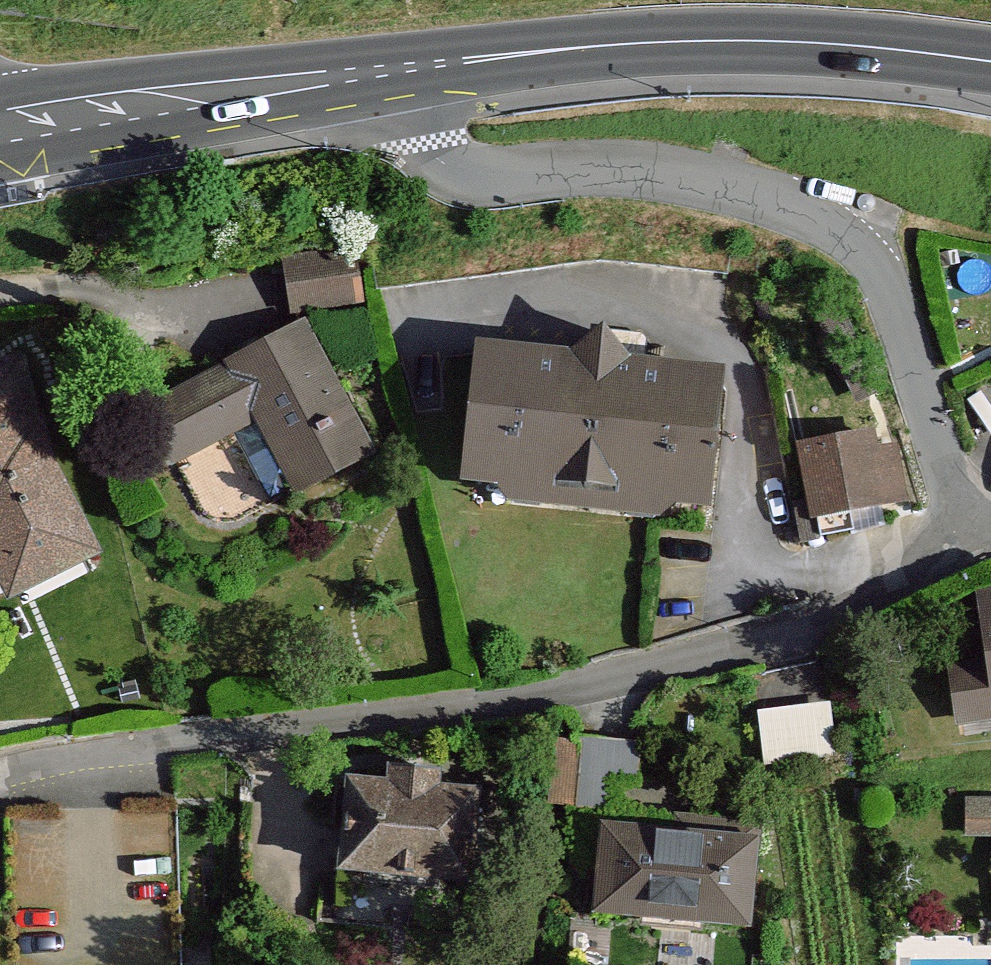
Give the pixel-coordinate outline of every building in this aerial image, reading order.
[(362,248),(291,251),(293,301),(364,298),(362,248)] [(319,310),(149,398),(185,467),(269,423),(312,505),(398,461),(319,310)] [(717,369),(480,341),(462,492),(699,520),(717,369)] [(27,598),(115,551),(84,490),(46,416),(24,343),(0,350),(0,550),(27,598)] [(900,409),(803,437),(828,523),(925,495),(900,409)] [(973,672),(987,740),(990,740),(990,668),(973,672)] [(833,692),(764,703),(773,755),(842,743),(833,692)] [(638,730),(560,732),(562,795),(613,793),(612,765),(639,764),(638,730)] [(528,781),(381,771),(373,874),(520,884),(528,781)] [(758,847),(603,836),(596,922),(752,934),(758,847)]
